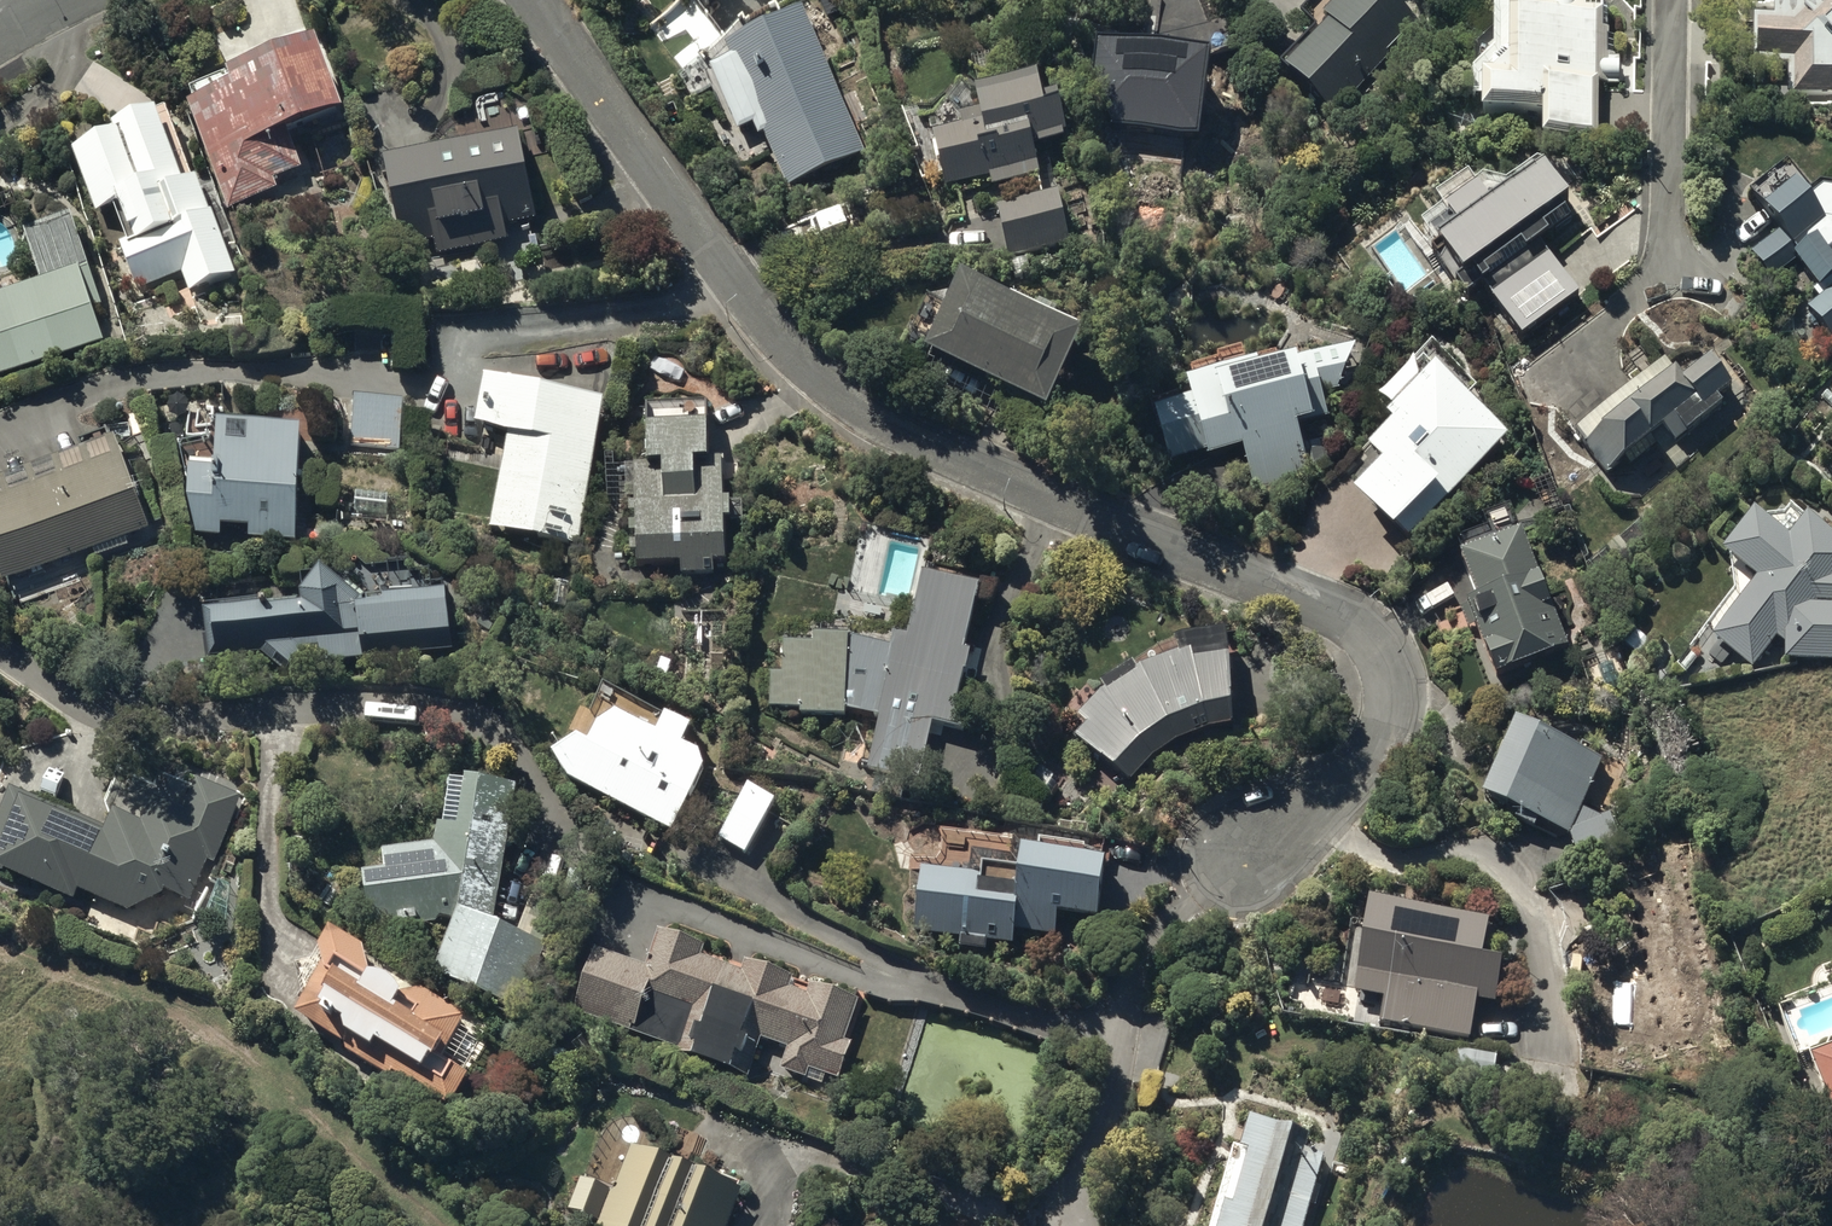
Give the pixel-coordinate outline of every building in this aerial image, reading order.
[(1283,71),(1288,75),(1286,77),(1335,121),(1393,61),(1389,57),(1419,27),(1392,0),(1318,0),(1301,18),(1317,34),(1283,71)] [(1496,61),(1474,79),(1474,105),(1483,105),(1483,121),(1543,121),(1543,143),(1600,143),(1600,88),(1621,88),(1621,80),(1623,80),(1623,56),(1615,56),(1615,9),(1582,9),(1582,0),(1496,0),(1496,61)] [(1775,23),(1753,23),(1753,71),(1788,71),(1788,99),(1831,99),(1831,0),(1818,0),(1818,4),(1807,15),(1801,8),(1775,7),(1775,23)] [(806,21),(728,54),(788,189),(865,156),(821,55),(833,50),(821,22),(808,27),(806,21)] [(232,91),(189,105),(228,212),(279,192),(276,184),(303,174),(291,140),(346,119),(318,46),(228,80),(232,91)] [(961,123),(963,131),(934,138),(946,190),(989,180),(992,191),(1042,180),(1034,147),(1040,146),(1041,151),(1070,145),(1059,98),(1043,102),(1038,81),(977,96),(982,118),(961,123)] [(113,132),(116,140),(73,155),(97,216),(116,209),(128,244),(120,247),(137,293),(183,277),(190,296),(237,279),(215,217),(212,218),(199,182),(193,184),(167,113),(113,132)] [(520,137),(385,165),(403,252),(435,245),(438,258),(509,243),(506,230),(538,223),(520,137)] [(1470,179),(1437,204),(1444,213),(1410,239),(1429,263),(1434,259),(1437,263),(1443,259),(1467,290),(1457,297),(1466,308),(1485,294),(1524,345),(1582,301),(1543,251),(1572,226),(1563,216),(1574,206),(1562,192),(1574,182),(1555,160),(1536,161),(1507,185),(1483,184),(1477,188),(1470,179)] [(1751,200),(1780,237),(1752,260),(1771,284),(1796,263),(1818,291),(1813,294),(1819,302),(1808,311),(1831,341),(1831,189),(1820,189),(1812,196),(1789,168),(1751,200)] [(1060,198),(997,211),(1008,261),(1070,248),(1060,198)] [(105,346),(93,313),(103,309),(72,219),(25,236),(42,286),(0,300),(0,381),(105,346)] [(1011,308),(964,285),(927,359),(1047,417),(1086,338),(1013,303),(1011,308)] [(1637,387),(1575,437),(1609,479),(1664,435),(1676,449),(1723,411),(1718,405),(1733,393),(1711,365),(1686,385),(1651,341),(1627,360),(1636,371),(1629,376),(1637,387)] [(1191,404),(1157,415),(1171,466),(1207,455),(1210,465),(1245,455),(1256,489),(1310,472),(1298,433),(1316,428),(1315,424),(1329,420),(1323,400),(1340,395),(1358,347),(1263,377),(1255,352),(1219,363),(1220,367),(1193,376),(1196,385),(1186,388),(1191,404)] [(1394,432),(1370,457),(1384,472),(1355,501),(1397,542),(1401,537),(1411,547),(1511,443),(1469,404),(1479,395),(1434,349),(1378,408),(1393,422),(1389,427),(1394,432)] [(608,410),(486,386),(475,433),(509,440),(489,530),(578,550),(608,410)] [(405,400),(355,397),(350,448),(402,451),(405,400)] [(708,409),(648,410),(649,470),(636,470),(637,511),(630,511),(631,523),(638,523),(638,529),(630,529),(630,542),(638,542),(638,549),(631,550),(631,561),(639,561),(639,571),(682,570),(682,579),(716,579),(716,568),(728,567),(727,528),(743,527),(743,506),(724,506),(723,467),(712,467),(712,430),(709,430),(708,409)] [(217,475),(190,475),(189,507),(197,538),(221,538),(222,528),(250,530),(250,542),(296,544),(302,433),(218,430),(217,475)] [(0,489),(0,577),(4,587),(150,531),(117,445),(0,489)] [(1722,560),(1732,568),(1735,597),(1708,629),(1717,636),(1713,641),(1752,674),(1779,642),(1785,647),(1784,664),(1831,664),(1831,539),(1807,520),(1790,543),(1755,517),(1722,560)] [(1522,535),(1461,560),(1480,606),(1468,611),(1498,684),(1572,653),(1522,535)] [(265,602),(204,608),(208,669),(269,664),(285,675),(454,654),(449,594),(383,600),(384,610),(362,612),(369,602),(350,588),(346,593),(322,575),(316,584),(302,585),(304,599),(301,600),(302,607),(266,610),(265,602)] [(980,590),(923,577),(908,636),(892,634),(890,649),(854,640),(854,626),(830,626),(829,622),(808,622),(808,630),(785,630),(785,647),(783,647),(783,676),(771,676),(771,712),(801,712),(801,718),(850,720),(850,714),(880,721),(868,771),(920,784),(933,728),(963,735),(969,709),(958,706),(965,680),(975,683),(983,649),(967,645),(980,590)] [(1076,746),(1130,786),(1132,784),(1133,782),(1134,781),(1136,779),(1137,778),(1138,777),(1139,775),(1141,774),(1142,773),(1143,771),(1144,770),(1146,769),(1147,768),(1149,766),(1150,765),(1151,764),(1153,763),(1154,762),(1156,761),(1157,760),(1159,758),(1160,757),(1162,756),(1163,755),(1165,754),(1166,753),(1168,752),(1169,751),(1171,750),(1173,750),(1174,749),(1176,748),(1177,747),(1179,746),(1181,745),(1182,745),(1184,744),(1186,743),(1187,742),(1189,742),(1191,741),(1193,740),(1194,740),(1196,739),(1198,739),(1199,738),(1201,738),(1203,737),(1205,737),(1207,736),(1208,736),(1210,735),(1212,735),(1214,734),(1215,734),(1217,734),(1219,733),(1221,733),(1223,733),(1225,733),(1226,732),(1228,732),(1230,732),(1232,732),(1234,732),(1234,642),(1233,641),(1232,641),(1230,641),(1229,641),(1227,640),(1226,640),(1224,640),(1223,640),(1221,639),(1220,639),(1218,639),(1217,639),(1215,639),(1214,639),(1212,639),(1211,639),(1209,639),(1208,639),(1206,639),(1205,639),(1203,639),(1202,640),(1200,640),(1199,640),(1197,640),(1196,641),(1195,641),(1193,641),(1192,641),(1190,642),(1189,642),(1187,643),(1186,643),(1184,644),(1183,644),(1182,645),(1180,645),(1179,646),(1178,646),(1176,647),(1175,648),(1180,661),(1168,665),(1143,676),(1139,679),(1133,671),(1102,693),(1106,699),(1103,702),(1079,725),(1088,734),(1076,746)] [(551,754),(569,782),(672,835),(705,775),(701,760),(684,752),(693,733),(666,720),(657,737),(616,717),(599,725),(589,745),(580,736),(551,754)] [(1601,769),(1603,764),(1518,726),(1516,731),(1509,728),(1500,751),(1506,753),(1483,806),(1516,819),(1513,825),(1536,834),(1539,827),(1571,840),(1580,861),(1611,847),(1603,820),(1621,778),(1601,769)] [(241,797),(198,779),(186,808),(152,794),(141,820),(113,808),(106,824),(11,784),(0,811),(0,872),(75,903),(79,892),(128,912),(165,896),(167,891),(191,901),(209,859),(214,862),(241,797)] [(497,930),(517,793),(451,785),(434,846),(381,854),(384,876),(365,877),(370,935),(455,926),(431,984),(523,1020),(549,953),(497,930)] [(750,789),(719,842),(745,858),(776,805),(750,789)] [(922,873),(915,940),(1017,951),(1018,935),(1060,939),(1062,923),(1100,926),(1107,859),(1023,851),(1020,882),(922,873)] [(1492,929),(1374,910),(1356,996),(1383,1002),(1381,1024),(1473,1043),(1481,1005),(1504,1010),(1507,973),(1489,968),(1492,929)] [(841,1097),(875,997),(658,925),(644,967),(593,950),(573,1009),(699,1050),(695,1063),(752,1082),(756,1069),(841,1097)] [(450,1115),(490,1031),(329,940),(293,1021),(450,1115)] [(1831,1116),(1831,1047),(1809,1056),(1831,1116)] [(1499,1055),(1457,1050),(1454,1073),(1496,1079),(1499,1055)] [(1250,1124),(1214,1225),(1304,1225),(1323,1159),(1307,1154),(1311,1140),(1250,1124)] [(743,1197),(633,1152),(600,1225),(733,1225),(743,1197)]
